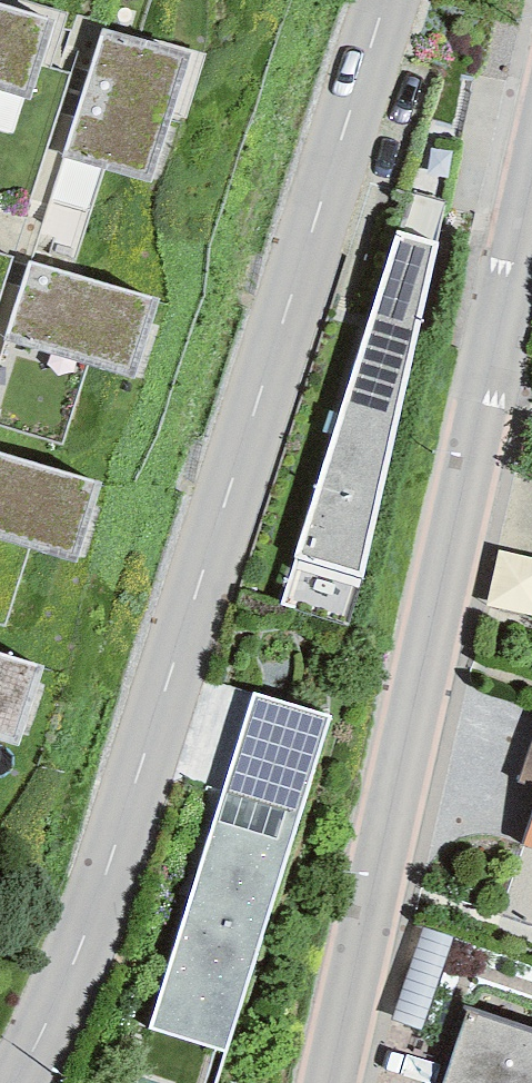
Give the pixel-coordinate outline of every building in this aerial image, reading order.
[(29,96),(53,21),(0,5),(0,87),(29,96)] [(86,92),(170,116),(191,54),(106,28),(86,92)] [(86,92),(66,155),(150,181),(170,116),(86,92)] [(398,232),(343,403),(400,421),(439,244),(398,232)] [(156,299),(29,260),(5,336),(131,376),(156,299)] [(364,577),(400,421),(343,403),(296,556),(364,577)] [(0,451),(0,535),(75,559),(99,483),(0,451)] [(492,592),(531,601),(531,542),(505,535),(492,592)] [(0,653),(0,737),(17,742),(42,666),(0,653)] [(331,716),(252,692),(149,1027),(227,1052),(331,716)] [(519,783),(531,787),(531,745),(519,783)] [(522,845),(531,848),(531,814),(522,845)] [(467,1011),(441,1082),(531,1082),(531,1034),(467,1011)]
